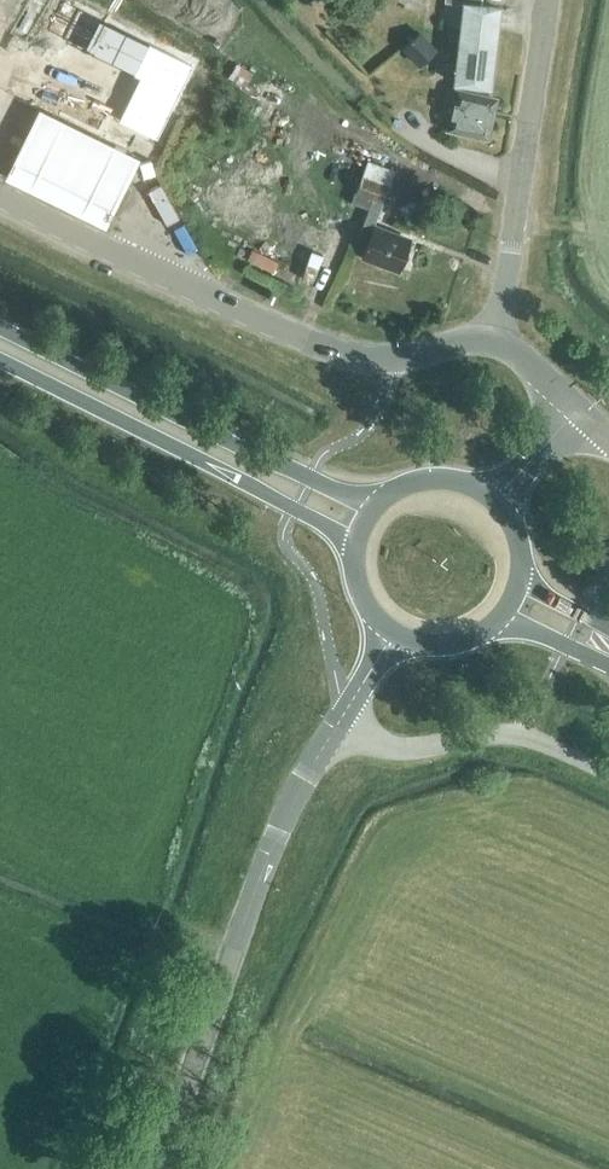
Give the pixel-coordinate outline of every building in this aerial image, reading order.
[(488,86),(497,7),(474,4),(475,0),(444,0),(441,25),(460,27),(457,52),(453,82),(475,84),(488,86)] [(419,64),(435,49),(419,32),(403,47),(419,64)] [(153,77),(132,118),(169,137),(207,67),(164,45),(147,74),(153,77)] [(487,97),(488,86),(475,84),(474,93),(456,89),(447,128),(486,137),(495,98),(487,97)] [(139,159),(38,110),(4,178),(106,229),(139,159)] [(399,270),(410,240),(373,226),(389,184),(362,174),(353,197),(370,203),(355,244),(365,248),(362,256),(399,270)]
